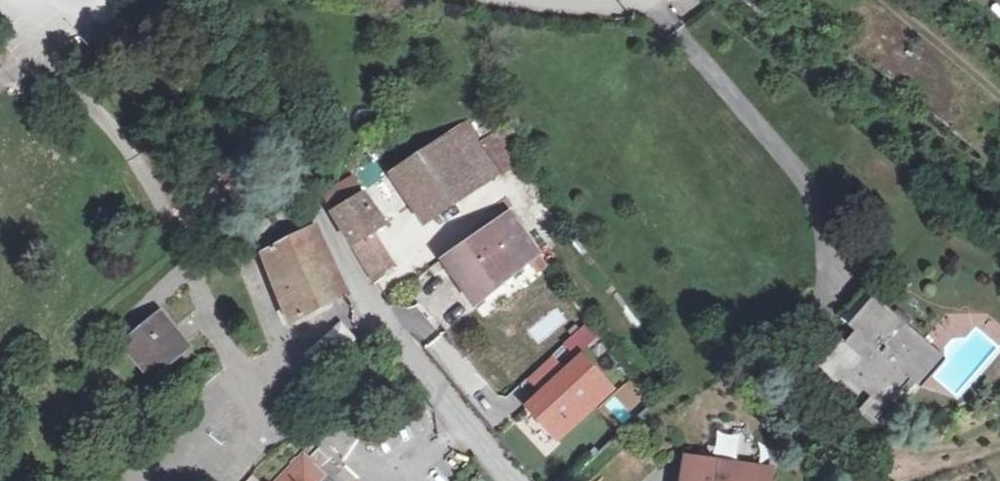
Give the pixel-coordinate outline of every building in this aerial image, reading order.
[(160,25),(145,33),(151,43),(166,35),(160,25)] [(473,131),(451,146),(483,192),(505,177),(473,131)] [(483,192),(451,146),(401,181),(425,218),(418,221),(431,243),(445,231),(442,221),(483,192)] [(358,251),(379,240),(391,231),(383,206),(390,201),(385,192),(375,196),(364,182),(338,197),(350,231),(358,251)] [(297,321),(352,291),(341,271),(330,249),(321,231),(312,208),(310,199),(251,229),(297,321)] [(544,206),(516,225),(539,258),(565,240),(544,206)] [(516,225),(452,268),(457,276),(482,314),(549,272),(539,258),(516,225)] [(379,240),(358,251),(374,283),(395,270),(379,240)] [(457,276),(452,268),(431,282),(436,290),(457,276)] [(874,291),(849,320),(857,327),(865,334),(855,345),(847,338),(825,363),(846,381),(850,376),(868,391),(864,395),(870,401),(867,406),(881,418),(906,389),(904,387),(914,376),(922,382),(941,361),(922,345),(928,338),(912,324),(916,319),(902,307),(898,312),(882,298),(874,291)] [(132,345),(158,377),(195,346),(183,333),(178,336),(164,321),(132,345)] [(344,323),(306,350),(325,376),(363,348),(344,323)] [(556,358),(533,378),(546,393),(530,407),(561,441),(617,391),(587,357),(569,373),(556,358)] [(720,429),(719,449),(738,451),(739,430),(720,429)] [(784,469),(698,461),(697,480),(783,480),(784,469)] [(298,480),(329,480),(314,466),(298,480)]
